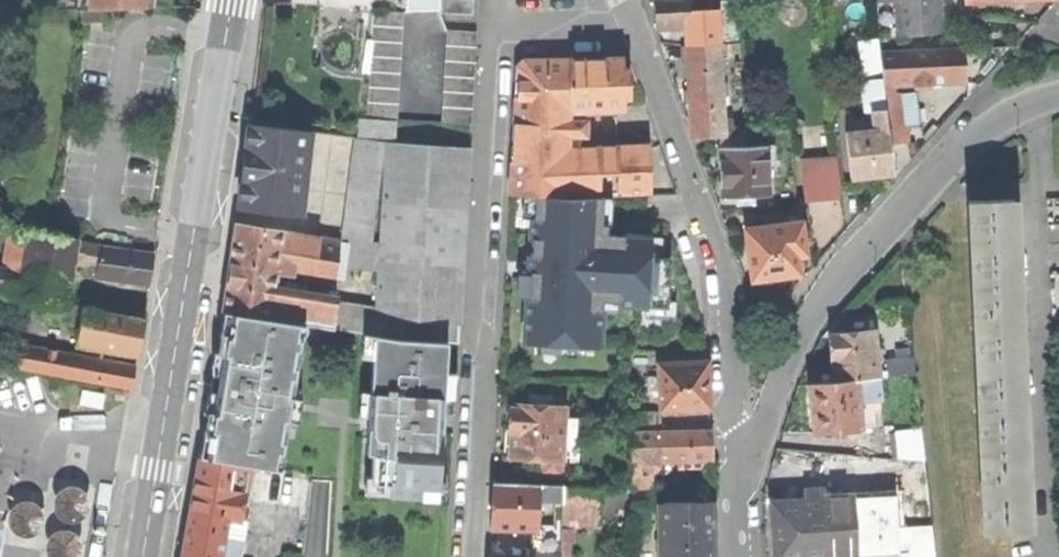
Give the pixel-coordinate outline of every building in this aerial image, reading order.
[(80,9),(101,8),(153,6),(153,0),(52,0),(53,8),(80,9)] [(438,10),(439,0),(407,0),(406,10),(438,10)] [(473,14),(473,0),(441,0),(441,13),(473,14)] [(713,26),(713,18),(712,0),(654,0),(654,13),(655,28),(686,27),(713,26)] [(900,34),(942,31),(940,8),(940,0),(897,0),(900,34)] [(717,4),(718,17),(718,25),(719,42),(737,42),(736,3),(717,4)] [(80,9),(81,20),(102,20),(101,8),(80,9)] [(395,120),(397,120),(402,12),(372,11),(367,118),(395,120)] [(687,46),(719,44),(719,42),(718,25),(713,26),(686,27),(687,46)] [(446,30),(440,121),(471,123),(476,32),(446,30)] [(861,40),(868,109),(885,107),(883,84),(879,52),(878,40),(861,40)] [(721,83),(719,44),(687,46),(689,74),(689,85),(721,83)] [(895,83),(963,81),(963,64),(962,48),(879,52),(883,84),(895,83)] [(622,109),(622,97),(621,70),(620,59),(569,61),(525,61),(519,67),(511,194),(534,196),(566,197),(603,196),(650,195),(647,145),(569,148),(569,135),(570,119),(570,109),(622,109)] [(689,85),(692,136),(721,135),(723,135),(723,129),(721,83),(689,85)] [(906,125),(903,125),(899,93),(896,93),(895,83),(883,84),(885,107),(889,143),(908,141),(906,125)] [(915,91),(899,93),(903,125),(906,125),(919,124),(915,91)] [(872,176),(892,174),(889,143),(885,107),(868,109),(868,110),(867,110),(868,116),(868,117),(873,116),(875,129),(848,131),(847,131),(852,178),(872,176)] [(847,118),(848,131),(875,129),(873,116),(868,117),(868,116),(847,118)] [(394,138),(395,120),(367,118),(358,118),(357,135),(394,138)] [(570,119),(569,135),(572,135),(576,136),(579,136),(581,135),(583,133),(585,131),(585,128),(585,125),(583,123),(581,121),(578,120),(575,120),(570,119)] [(243,165),(238,205),(301,213),(303,196),(300,196),(308,131),(248,124),(243,165)] [(721,135),(721,147),(745,146),(744,128),(723,129),(723,135),(721,135)] [(349,238),(374,241),(386,141),(355,137),(341,238),(349,238)] [(377,306),(375,336),(398,339),(447,342),(458,343),(463,264),(435,262),(438,207),(466,209),(470,148),(387,143),(380,242),(378,270),(377,306)] [(721,172),(722,198),(737,197),(753,196),(768,195),(767,171),(766,145),(745,146),(721,147),(720,147),(721,172)] [(774,145),(766,145),(767,171),(775,171),(774,145)] [(806,200),(840,197),(837,158),(802,161),(806,200)] [(601,225),(603,196),(566,197),(534,196),(525,343),(579,346),(579,343),(600,344),(602,304),(668,308),(670,259),(660,258),(650,257),(651,237),(606,235),(607,225),(601,225)] [(753,196),(737,197),(738,205),(754,205),(753,196)] [(974,309),(1018,307),(1018,291),(1017,291),(1017,288),(1017,285),(1015,245),(1015,241),(1015,238),(1013,200),(969,201),(970,238),(971,238),(972,249),(971,249),(974,309)] [(435,262),(463,264),(464,240),(466,209),(438,207),(435,262)] [(744,229),(751,281),(755,280),(756,282),(760,285),(770,284),(774,279),(773,277),(783,276),(799,274),(796,255),(805,254),(800,221),(744,229)] [(233,243),(230,263),(277,271),(282,232),(236,224),(233,243)] [(12,229),(0,227),(0,238),(10,240),(12,229)] [(10,240),(5,269),(27,273),(32,232),(12,229),(10,240)] [(32,232),(27,273),(24,295),(46,299),(64,302),(71,262),(75,241),(75,239),(32,232)] [(334,278),(339,242),(282,232),(277,271),(334,281),(334,278)] [(374,241),(349,238),(348,243),(344,266),(378,270),(380,242),(374,241)] [(101,245),(75,241),(71,262),(97,267),(101,245)] [(342,279),(344,266),(348,243),(339,242),(334,278),(342,279)] [(154,254),(101,245),(97,267),(96,277),(149,285),(151,268),(154,254)] [(274,291),(277,271),(230,263),(223,312),(270,319),(274,291)] [(24,295),(27,273),(5,269),(0,268),(0,291),(24,295)] [(274,291),(270,319),(300,324),(333,329),(337,300),(274,291)] [(43,319),(81,325),(83,308),(84,306),(64,302),(46,299),(43,319)] [(333,329),(375,336),(377,306),(337,300),(333,329)] [(976,360),(1021,358),(1019,328),(1019,324),(1018,321),(1019,321),(1018,307),(974,309),(974,321),(975,321),(976,332),(975,332),(976,360)] [(78,342),(137,354),(140,336),(143,319),(83,308),(81,325),(78,342)] [(218,393),(208,454),(200,452),(199,457),(248,465),(277,469),(300,324),(270,319),(223,312),(223,316),(231,318),(221,375),(213,374),(210,391),(218,393)] [(221,375),(231,318),(223,316),(218,346),(213,374),(221,375)] [(832,355),(834,382),(856,380),(878,378),(876,361),(874,344),(873,332),(830,336),(832,355)] [(444,397),(447,342),(398,339),(375,336),(366,454),(372,454),(371,484),(389,485),(389,493),(419,494),(420,487),(438,488),(442,436),(444,436),(445,415),(446,398),(444,397)] [(21,345),(17,367),(131,388),(135,366),(21,345)] [(895,350),(896,360),(909,358),(908,349),(895,350)] [(886,361),(887,377),(914,374),(913,358),(909,358),(896,360),(886,361)] [(979,404),(979,409),(1022,407),(1022,406),(1022,403),(1021,358),(976,360),(978,404),(979,404)] [(659,410),(709,407),(708,384),(707,361),(656,364),(659,410)] [(880,401),(878,378),(856,380),(858,403),(880,401)] [(812,407),(815,433),(861,429),(858,403),(856,380),(834,382),(810,385),(812,407)] [(210,391),(200,452),(208,454),(218,393),(210,391)] [(529,394),(528,406),(551,407),(552,396),(529,394)] [(558,474),(559,462),(561,440),(562,419),(563,408),(551,407),(528,406),(512,405),(512,409),(511,409),(509,430),(511,430),(510,452),(510,457),(543,459),(542,473),(558,474)] [(1022,410),(1022,407),(979,409),(979,414),(980,446),(1024,444),(1023,410),(1022,410)] [(629,431),(659,430),(658,412),(629,413),(629,431)] [(562,419),(561,440),(572,440),(574,420),(562,419)] [(503,452),(510,452),(511,430),(509,430),(505,429),(504,440),(503,452)] [(893,432),(896,457),(924,460),(920,429),(893,432)] [(705,460),(710,459),(710,444),(710,431),(629,434),(630,462),(648,462),(658,462),(680,461),(705,460)] [(572,440),(561,440),(559,462),(578,464),(579,441),(572,440)] [(982,484),(1026,482),(1025,456),(1024,450),(1025,450),(1024,444),(980,446),(982,484)] [(195,483),(190,510),(227,517),(238,519),(239,519),(248,465),(199,457),(195,483)] [(705,460),(680,461),(681,468),(703,467),(705,465),(705,460)] [(648,462),(630,462),(631,489),(649,489),(649,473),(648,462)] [(648,462),(649,473),(655,472),(658,467),(658,462),(648,462)] [(1026,486),(1026,482),(982,484),(982,487),(983,487),(983,497),(984,533),(1028,532),(1027,493),(1026,493),(1026,489),(1026,486)] [(493,505),(492,528),(535,529),(535,525),(536,502),(537,485),(493,483),(493,505)] [(562,504),(562,488),(563,486),(537,485),(536,502),(553,503),(562,504)] [(82,489),(76,486),(69,486),(62,488),(56,493),(53,499),(52,506),(55,513),(60,519),(66,522),(73,522),(80,520),(86,515),(89,509),(89,502),(87,495),(82,489)] [(775,556),(857,556),(854,498),(823,499),(823,487),(804,488),(804,500),(772,502),(773,532),(775,556)] [(572,541),(575,541),(575,526),(600,527),(601,489),(562,488),(562,504),(561,541),(572,541)] [(711,543),(710,501),(659,502),(660,556),(712,556),(711,543)] [(31,502),(21,502),(12,507),(8,516),(9,526),(16,534),(25,537),(35,535),(42,527),(44,517),(40,507),(31,502)] [(562,504),(553,503),(552,526),(535,525),(535,529),(534,556),(560,556),(561,541),(562,504)] [(633,519),(645,518),(645,505),(633,505),(633,519)] [(227,517),(190,510),(185,536),(181,556),(221,556),(224,535),(227,517)] [(227,517),(224,535),(242,538),(245,520),(239,519),(238,519),(227,517)] [(633,519),(633,536),(646,536),(645,518),(633,519)] [(66,530),(59,530),(53,532),(48,537),(45,543),(45,550),(47,556),(79,556),(80,556),(81,549),(81,542),(77,536),(72,532),(66,530)] [(242,538),(224,535),(221,556),(239,556),(242,538)] [(561,541),(560,556),(572,556),(572,541),(561,541)]
